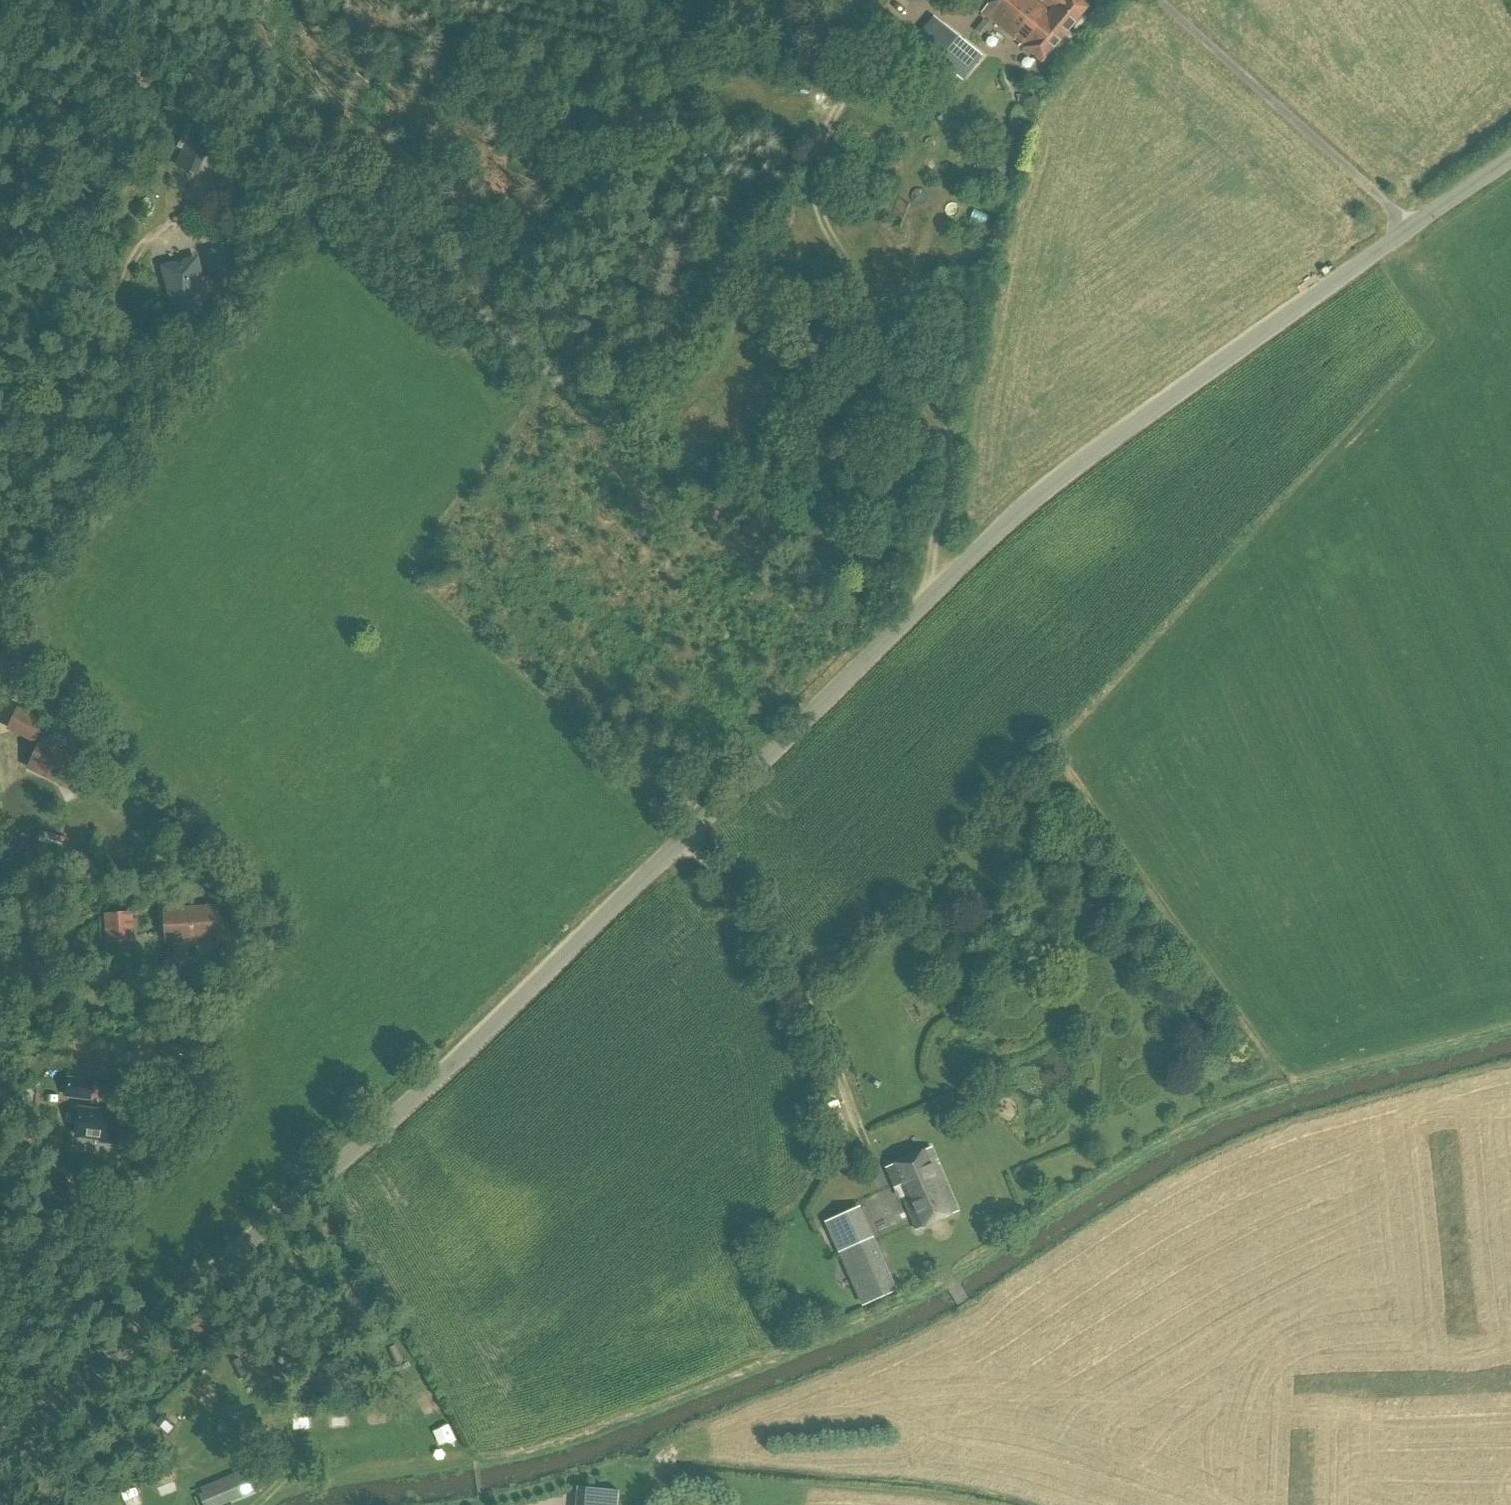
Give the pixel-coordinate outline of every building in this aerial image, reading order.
[(1088,5),(1082,0),(994,0),(984,12),(1042,60),(1088,5)] [(929,121),(983,56),(934,17),(914,41),(948,70),(915,110),(929,121)] [(1013,120),(1014,128),(1021,127),(1020,119),(1013,120)] [(224,151),(203,170),(214,182),(235,163),(224,151)] [(203,165),(181,154),(176,165),(198,176),(203,165)] [(222,281),(229,279),(233,273),(228,253),(211,258),(216,278),(222,281)] [(175,302),(199,297),(198,293),(203,292),(196,261),(167,268),(175,302)] [(35,741),(44,723),(18,710),(9,729),(35,741)] [(74,785),(84,763),(45,744),(34,765),(74,785)] [(170,937),(214,934),(212,911),(168,913),(170,937)] [(107,943),(135,941),(134,912),(106,914),(107,943)] [(101,1083),(68,1079),(67,1095),(90,1098),(90,1097),(99,1098),(101,1083)] [(114,1143),(118,1113),(80,1109),(77,1135),(101,1138),(101,1141),(114,1143)] [(959,1210),(933,1149),(888,1168),(895,1185),(898,1183),(917,1228),(959,1210)] [(862,1306),(897,1290),(860,1206),(825,1222),(862,1306)] [(292,1347),(282,1344),(277,1360),(287,1364),(292,1347)] [(240,1357),(231,1362),(240,1379),(249,1374),(240,1357)] [(353,1427),(352,1407),(334,1408),(335,1428),(353,1427)] [(454,1420),(439,1430),(450,1447),(465,1438),(454,1420)] [(258,1488),(252,1472),(204,1491),(210,1504),(216,1504),(258,1488)] [(578,1486),(576,1504),(618,1504),(619,1490),(578,1486)]
